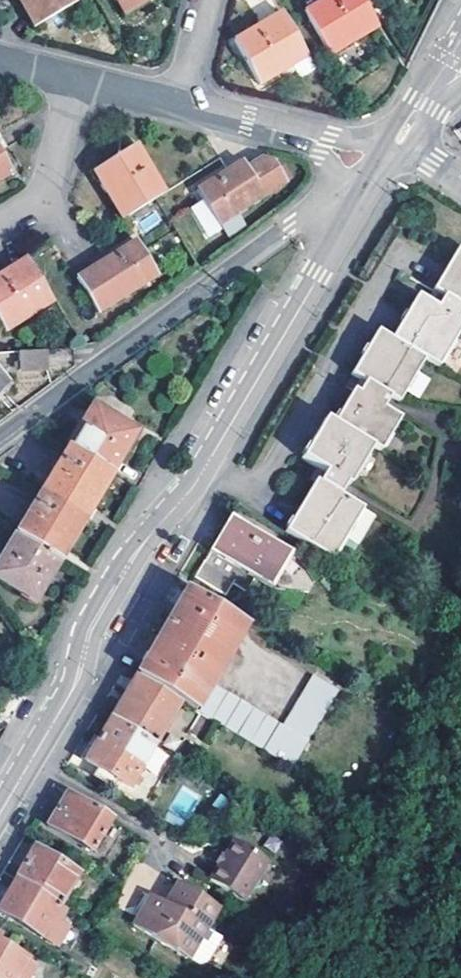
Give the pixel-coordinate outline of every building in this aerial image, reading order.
[(37,26),(21,0),(14,0),(11,2),(29,31),(37,26)] [(37,26),(71,6),(68,0),(21,0),(37,26)] [(118,20),(152,0),(106,0),(118,20)] [(350,36),(369,25),(353,0),(315,0),(296,11),(313,41),(344,23),(350,36)] [(306,70),(274,14),(228,40),(252,83),(285,65),(292,78),(306,70)] [(344,23),(313,41),(320,53),(350,36),(344,23)] [(112,205),(109,208),(119,224),(161,197),(131,151),(97,173),(116,202),(112,205)] [(12,172),(5,160),(0,153),(0,180),(12,172)] [(236,167),(191,197),(205,217),(191,226),(202,243),(215,234),(213,230),(279,186),(267,167),(255,164),(240,173),(236,167)] [(90,178),(109,208),(112,205),(116,202),(97,173),(90,178)] [(96,266),(73,281),(94,314),(153,276),(143,260),(132,243),(96,266)] [(341,484),(346,486),(369,448),(377,453),(397,420),(380,409),(387,399),(396,404),(421,361),(460,327),(454,322),(460,311),(460,312),(460,254),(457,252),(431,294),(435,296),(432,301),(429,307),(416,300),(391,342),(377,334),(351,378),(358,382),(355,386),(331,425),(325,421),(301,460),(320,472),(318,476),(283,533),(295,540),(327,559),(358,510),(333,496),(341,484)] [(155,253),(143,260),(153,276),(165,268),(155,253)] [(22,324),(14,311),(44,292),(24,263),(6,274),(0,278),(0,326),(5,335),(22,324)] [(14,311),(22,324),(52,305),(44,292),(14,311)] [(80,366),(79,350),(51,352),(52,368),(80,366)] [(51,352),(23,354),(24,370),(52,368),(51,352)] [(67,452),(110,477),(136,435),(93,410),(67,452)] [(110,477),(67,452),(42,496),(84,520),(89,512),(110,477)] [(16,538),(58,563),(63,555),(84,520),(42,496),(16,538)] [(274,545),(229,519),(194,579),(226,597),(234,583),(248,591),(274,545)] [(58,563),(16,538),(0,566),(0,585),(33,604),(58,563)] [(245,627),(187,593),(177,609),(149,657),(137,677),(181,703),(195,711),(245,627)] [(442,626),(452,632),(460,619),(450,613),(442,626)] [(181,703),(137,677),(125,698),(111,721),(154,747),(181,703)] [(215,687),(199,714),(293,769),(340,693),(314,678),(284,729),(215,687)] [(154,747),(111,721),(86,764),(129,789),(154,747)] [(111,820),(67,796),(48,828),(91,854),(111,820)] [(267,866),(233,846),(210,884),(245,904),(267,866)] [(35,849),(16,881),(60,907),(79,875),(35,849)] [(16,881),(0,908),(0,912),(42,938),(60,907),(16,881)] [(218,910),(179,887),(165,910),(145,899),(134,919),(139,922),(134,929),(189,961),(199,967),(207,965),(221,941),(206,932),(219,911),(218,910)] [(37,968),(0,946),(0,977),(32,977),(37,968)]
